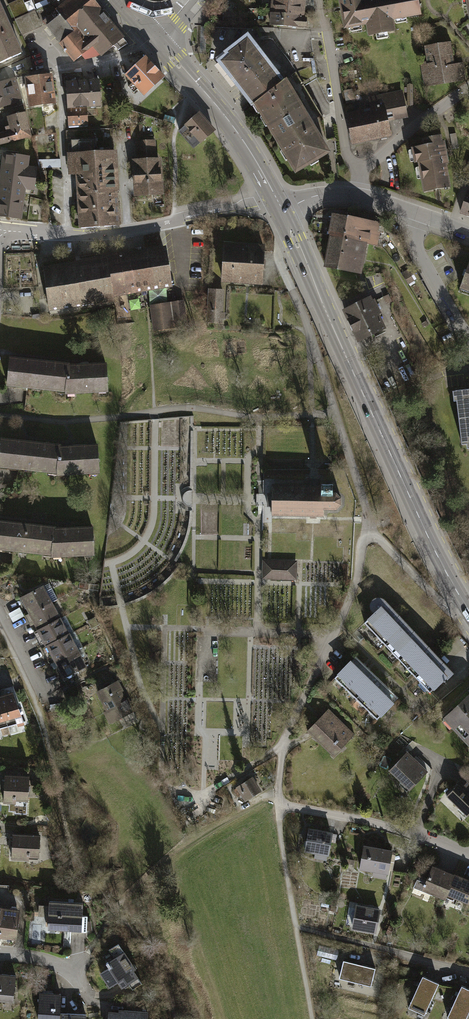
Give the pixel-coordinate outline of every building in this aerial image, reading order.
[(9,6),(15,20),(29,14),(22,0),(9,6)] [(76,61),(93,46),(102,55),(114,45),(118,51),(127,44),(91,0),(70,0),(62,7),(43,22),(76,61)] [(272,17),(307,19),(307,15),(302,15),(303,0),(289,0),(289,2),(273,1),(272,17)] [(420,23),(416,0),(375,0),(365,2),(365,0),(336,0),(342,37),(364,33),(366,41),(395,36),(394,28),(420,23)] [(21,54),(0,8),(0,65),(21,54)] [(29,14),(15,20),(21,34),(41,25),(35,11),(29,14)] [(271,28),(306,30),(307,19),(272,17),(271,28)] [(220,63),(253,105),(256,103),(283,82),(258,51),(248,38),(228,54),(229,56),(220,63)] [(272,40),(258,51),(283,82),(285,81),(297,72),(292,65),(272,40)] [(450,41),(424,46),(427,60),(421,61),(425,87),(465,80),(462,62),(453,63),(450,41)] [(126,80),(145,99),(165,80),(146,60),(126,80)] [(297,72),(285,81),(328,152),(324,120),(297,72)] [(66,78),(68,114),(87,113),(101,112),(100,83),(81,84),(81,77),(66,78)] [(2,107),(18,102),(16,96),(20,94),(15,78),(0,83),(0,105),(1,104),(2,107)] [(26,81),(30,111),(54,108),(51,78),(26,81)] [(118,94),(125,92),(122,80),(116,81),(118,94)] [(256,103),(297,171),(328,152),(285,81),(283,82),(256,103)] [(352,92),(343,94),(345,106),(354,104),(352,92)] [(387,120),(398,118),(398,114),(406,113),(402,93),(368,100),(371,113),(346,118),(351,144),(390,137),(387,120)] [(10,142),(31,137),(25,113),(8,117),(11,127),(6,128),(8,133),(10,142)] [(88,130),(87,113),(68,114),(69,131),(88,130)] [(178,136),(194,154),(214,136),(198,119),(178,136)] [(456,129),(449,130),(452,145),(459,144),(456,129)] [(10,142),(8,133),(0,135),(0,144),(10,142)] [(116,192),(114,148),(94,149),(94,137),(69,139),(71,174),(77,174),(95,173),(96,193),(116,192)] [(417,164),(422,194),(449,189),(445,165),(447,165),(445,154),(449,153),(448,147),(444,147),(443,145),(441,146),(440,137),(424,140),(422,143),(423,149),(410,151),(413,164),(417,164)] [(136,143),(137,163),(132,164),(133,199),(162,198),(161,163),(154,163),(154,143),(136,143)] [(5,154),(0,194),(0,217),(20,219),(23,188),(34,190),(36,168),(26,167),(27,156),(5,154)] [(77,174),(80,228),(116,226),(115,199),(117,199),(116,192),(96,193),(95,173),(77,174)] [(467,195),(460,216),(468,219),(468,196),(467,195)] [(334,212),(329,242),(343,244),(347,225),(343,224),(344,214),(334,212)] [(347,225),(343,244),(365,248),(376,249),(379,229),(355,225),(356,216),(344,214),(343,224),(347,225)] [(329,242),(324,268),(361,274),(365,248),(343,244),(329,242)] [(222,281),(260,283),(263,246),(225,244),(222,281)] [(163,249),(106,258),(106,259),(112,296),(136,293),(136,289),(169,284),(163,249)] [(112,298),(112,296),(106,259),(54,267),(54,266),(43,268),(49,308),(112,298)] [(460,290),(468,293),(468,265),(460,290)] [(221,323),(223,290),(211,289),(208,322),(221,323)] [(387,292),(382,295),(386,304),(392,301),(387,292)] [(343,308),(358,340),(383,328),(376,313),(379,312),(371,295),(343,308)] [(176,325),(185,324),(182,302),(173,304),(176,325)] [(154,331),(170,329),(167,304),(151,306),(154,331)] [(67,364),(8,358),(5,387),(66,393),(67,364)] [(106,391),(105,363),(67,364),(66,393),(106,391)] [(452,389),(453,400),(456,399),(461,442),(466,441),(466,447),(468,446),(468,387),(452,389)] [(0,439),(0,468),(56,474),(58,445),(0,439)] [(97,472),(96,444),(58,445),(56,474),(97,472)] [(272,484),(272,515),(323,516),(324,509),(332,510),(336,510),(341,504),(341,498),(336,493),(333,493),(333,484),(321,484),(321,485),(311,485),(272,484)] [(0,520),(0,550),(50,555),(53,525),(0,520)] [(91,556),(90,525),(53,525),(50,555),(91,556)] [(295,563),(265,562),(265,577),(295,578),(295,563)] [(43,587),(20,599),(28,614),(51,602),(43,587)] [(363,622),(429,692),(444,679),(446,681),(454,673),(381,594),(374,593),(370,597),(370,604),(375,610),(363,622)] [(51,602),(28,614),(37,630),(60,617),(51,602)] [(60,617),(37,630),(46,646),(69,633),(60,617)] [(69,633),(46,646),(55,662),(78,649),(69,633)] [(78,649),(55,662),(64,678),(87,665),(78,649)] [(333,676),(344,687),(365,665),(354,654),(333,676)] [(344,687),(354,697),(376,676),(365,665),(344,687)] [(354,697),(365,708),(387,686),(376,676),(354,697)] [(137,722),(116,682),(92,694),(109,726),(119,721),(123,729),(137,722)] [(365,708),(376,718),(397,697),(387,686),(365,708)] [(13,693),(0,697),(0,702),(9,731),(25,725),(13,693)] [(468,745),(468,694),(443,718),(468,745)] [(9,731),(0,702),(0,732),(9,731)] [(306,730),(332,756),(353,735),(327,709),(306,730)] [(405,750),(388,768),(401,781),(399,783),(408,792),(427,771),(405,750)] [(444,794),(458,807),(456,810),(465,818),(468,814),(468,782),(462,775),(444,794)] [(4,776),(2,803),(14,803),(14,809),(24,809),(24,804),(27,804),(28,777),(4,776)] [(251,778),(239,786),(246,799),(259,791),(251,778)] [(332,831),(307,826),(303,850),(313,852),(312,858),(326,861),(332,831)] [(39,836),(12,834),(10,861),(28,862),(29,859),(38,860),(39,836)] [(396,850),(363,844),(358,868),(372,870),(371,877),(391,881),(396,850)] [(412,887),(442,899),(453,872),(431,863),(424,881),(416,878),(412,887)] [(444,893),(458,899),(455,907),(465,910),(468,903),(468,900),(468,878),(453,872),(444,893)] [(82,904),(48,902),(48,907),(37,906),(36,918),(47,919),(47,931),(86,933),(87,917),(82,917),(82,904)] [(380,910),(356,906),(352,929),(376,933),(380,910)] [(3,909),(0,929),(0,940),(15,942),(19,911),(3,909)] [(107,969),(99,975),(109,990),(117,985),(120,990),(128,985),(133,992),(143,985),(134,973),(137,971),(118,944),(109,951),(115,959),(105,965),(107,969)] [(337,952),(318,946),(315,957),(335,962),(337,952)] [(375,971),(343,962),(338,980),(370,989),(375,971)] [(12,1004),(15,977),(0,975),(0,1003),(12,1004)] [(439,986),(422,979),(408,1009),(425,1016),(439,986)] [(461,988),(446,1018),(468,1018),(468,1016),(468,992),(461,988)] [(39,994),(37,1018),(59,1018),(59,1014),(60,995),(39,994)] [(148,1012),(118,1010),(118,1014),(108,1014),(108,1018),(148,1018),(148,1012)]
